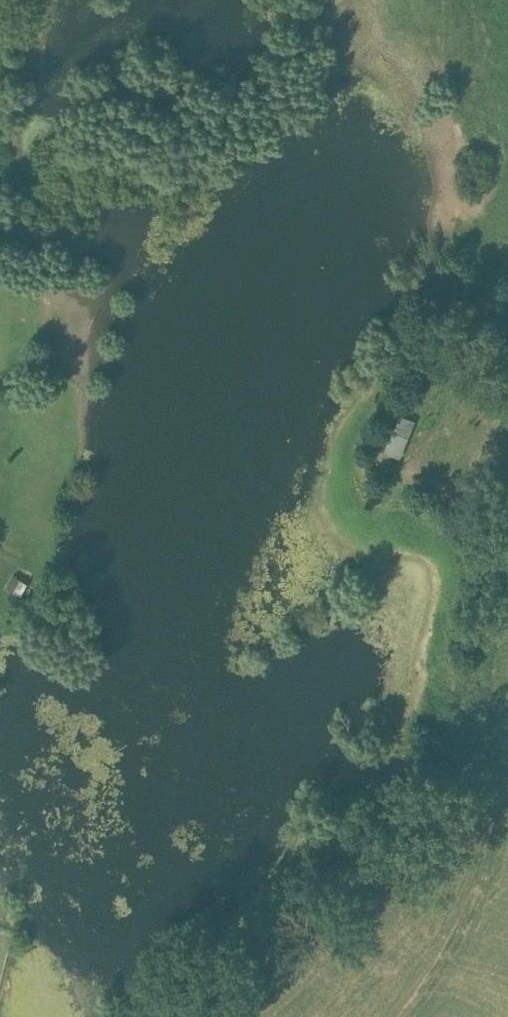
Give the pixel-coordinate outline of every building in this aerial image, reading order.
[(410,432),(387,424),(380,448),(402,455),(410,432)]
